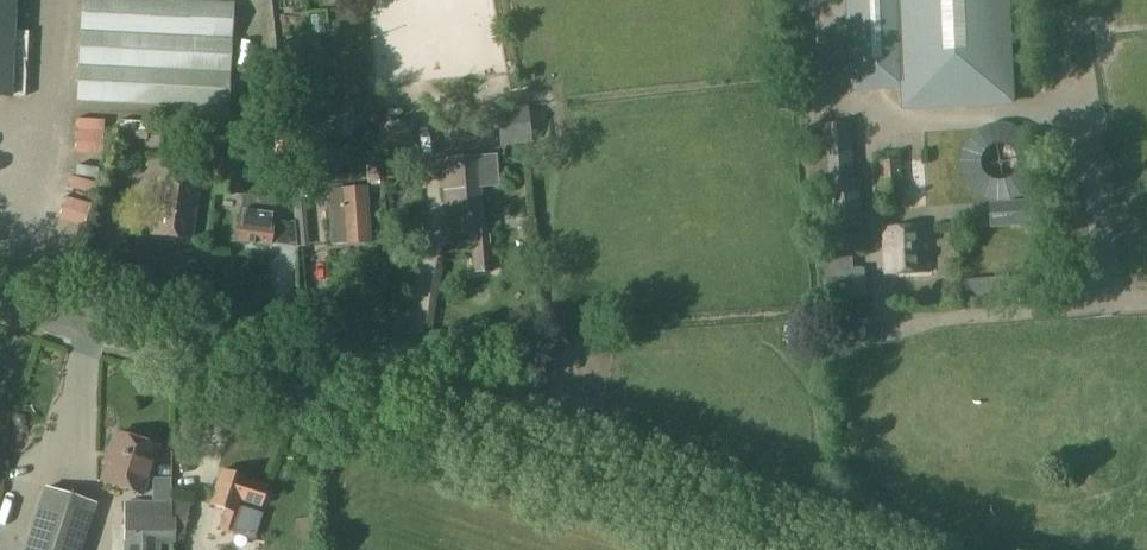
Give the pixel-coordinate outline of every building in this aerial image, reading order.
[(12,97),(16,0),(0,0),(0,97),(12,97)] [(19,21),(27,22),(26,69),(44,70),(45,14),(31,14),(32,0),(19,0),(19,21)] [(173,0),(83,0),(77,101),(229,110),(234,3),(173,0)] [(1009,0),(849,0),(854,89),(903,87),(904,112),(1014,107),(1009,0)] [(300,114),(327,111),(319,38),(293,42),(300,114)] [(334,111),(341,141),(373,134),(365,104),(334,111)] [(145,118),(117,118),(116,137),(144,137),(145,118)] [(378,124),(382,159),(415,155),(411,121),(378,124)] [(850,121),(815,122),(816,174),(851,173),(850,121)] [(308,122),(286,125),(294,198),(304,197),(304,200),(317,198),(308,122)] [(518,123),(488,125),(489,138),(519,137),(518,123)] [(496,187),(493,154),(442,158),(448,233),(468,231),(469,243),(472,242),(474,272),(491,271),(488,229),(482,229),(479,188),(496,187)] [(882,205),(904,204),(903,161),(879,162),(882,205)] [(239,164),(215,164),(215,198),(239,198),(239,179),(239,164)] [(858,222),(856,176),(833,177),(835,223),(858,222)] [(158,180),(151,234),(191,240),(199,186),(158,180)] [(369,242),(365,187),(328,190),(332,245),(369,242)] [(294,198),(292,198),(297,248),(309,247),(307,228),(304,200),(304,197),(294,198)] [(1040,201),(1012,203),(1013,225),(1041,223),(1040,201)] [(270,245),(273,219),(240,215),(237,241),(270,245)] [(884,229),(886,274),(929,273),(928,227),(884,229)] [(852,257),(823,259),(826,299),(865,295),(863,266),(852,267),(852,257)] [(976,279),(959,280),(960,300),(977,299),(976,279)] [(157,447),(116,434),(101,482),(142,495),(157,447)] [(234,534),(241,515),(243,509),(237,507),(240,500),(260,507),(266,489),(245,482),(246,479),(222,471),(210,505),(226,510),(220,529),(234,534)] [(95,505),(44,489),(25,549),(81,549),(95,505)] [(160,544),(175,544),(176,519),(174,518),(174,517),(172,516),(172,503),(125,502),(124,549),(160,549),(160,544)]
